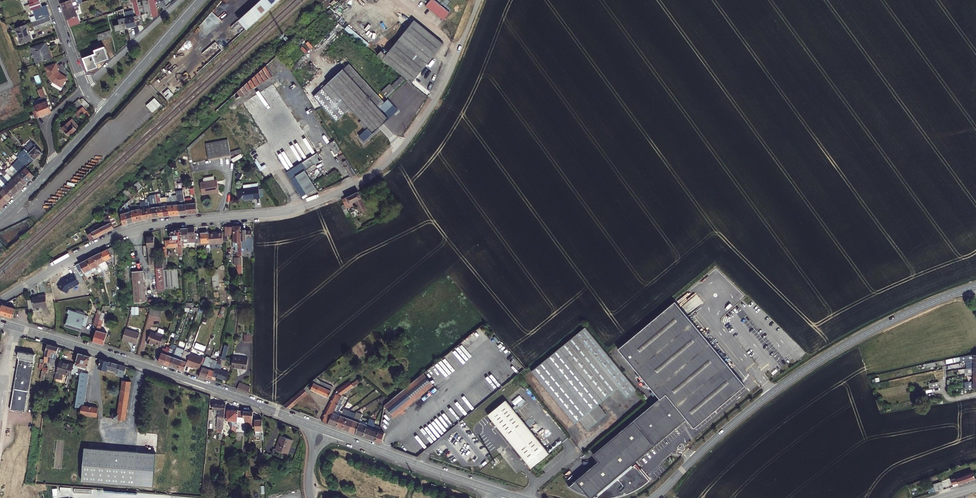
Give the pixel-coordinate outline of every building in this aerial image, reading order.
[(63,9),(72,6),(76,4),(78,4),(77,0),(60,0),(63,9)] [(140,10),(141,14),(142,14),(144,20),(153,18),(151,11),(151,12),(148,0),(139,0),(138,0),(138,1),(140,10)] [(153,16),(157,16),(156,11),(158,11),(155,0),(149,0),(153,16)] [(244,14),(252,23),(277,0),(259,0),(244,14)] [(425,7),(445,19),(450,11),(431,0),(429,0),(425,7)] [(31,6),(29,7),(31,14),(45,8),(47,14),(50,13),(45,1),(41,3),(31,6)] [(72,6),(63,9),(68,21),(69,23),(77,20),(73,11),(77,9),(76,6),(77,6),(76,4),(72,6)] [(142,21),(141,14),(140,10),(125,14),(125,16),(128,27),(143,23),(142,21)] [(49,14),(31,20),(33,27),(52,21),(49,14)] [(252,23),(244,14),(237,19),(246,29),(252,23)] [(128,27),(125,16),(119,17),(120,23),(115,25),(116,30),(128,27)] [(444,44),(415,20),(387,55),(382,52),(379,55),(412,82),(444,44)] [(31,36),(26,22),(15,26),(20,40),(27,38),(31,36)] [(348,25),(345,28),(366,47),(369,44),(348,25)] [(93,43),(93,44),(100,41),(100,40),(112,36),(111,31),(111,29),(97,35),(99,41),(93,43)] [(48,50),(45,41),(32,46),(37,61),(49,57),(46,50),(48,50)] [(102,46),(95,49),(96,53),(84,57),(86,62),(98,56),(107,51),(105,46),(102,47),(102,46)] [(98,56),(86,62),(88,69),(99,66),(97,62),(109,57),(107,51),(98,56)] [(55,61),(45,65),(49,74),(54,80),(63,85),(68,75),(59,71),(55,61)] [(353,110),(361,120),(367,126),(364,128),(358,134),(363,140),(397,110),(392,104),(389,106),(349,62),(313,94),(336,121),(348,110),(351,112),(353,110)] [(239,87),(242,93),(268,77),(272,76),(265,65),(239,87)] [(401,76),(392,84),(395,88),(404,79),(401,76)] [(242,93),(246,99),(272,83),(268,77),(242,93)] [(390,83),(381,91),(386,96),(395,89),(390,83)] [(35,115),(51,109),(48,103),(42,86),(39,87),(43,95),(38,97),(39,101),(31,104),(35,115)] [(155,98),(147,106),(153,113),(161,105),(155,98)] [(334,139),(322,121),(319,122),(331,141),(334,139)] [(75,129),(71,124),(67,127),(65,125),(61,128),(65,132),(65,133),(66,134),(67,134),(68,135),(75,129)] [(187,147),(190,165),(192,165),(189,148),(203,135),(202,133),(187,147)] [(226,138),(205,143),(208,158),(229,154),(241,151),(239,148),(229,151),(226,138)] [(30,139),(16,153),(27,164),(34,157),(41,151),(30,139)] [(344,166),(350,175),(355,173),(334,139),(331,141),(327,143),(334,153),(338,151),(340,154),(337,156),(342,163),(343,163),(345,165),(344,166)] [(315,187),(315,186),(305,171),(321,160),(316,154),(287,173),(290,178),(293,177),(296,182),(298,180),(306,192),(315,187)] [(34,173),(26,164),(22,168),(30,176),(34,173)] [(27,179),(30,176),(22,168),(19,171),(27,179)] [(21,185),(24,182),(16,174),(14,175),(11,172),(13,171),(12,169),(8,172),(21,185)] [(18,188),(21,185),(8,172),(7,171),(4,173),(5,175),(7,177),(10,180),(18,188)] [(24,182),(27,179),(19,171),(16,174),(24,182)] [(209,190),(218,189),(216,178),(214,179),(209,179),(208,176),(204,177),(204,178),(204,180),(199,181),(200,184),(209,184),(209,190)] [(301,195),(306,192),(298,180),(296,182),(293,177),(290,178),(301,195)] [(6,183),(14,192),(18,188),(10,180),(6,183)] [(3,186),(11,195),(12,194),(14,192),(6,183),(3,186)] [(209,184),(200,184),(201,193),(209,191),(209,190),(209,184)] [(243,198),(252,197),(258,196),(257,185),(241,187),(243,198)] [(8,198),(11,195),(3,186),(0,189),(1,191),(8,198)] [(180,214),(186,213),(183,198),(182,193),(176,194),(177,203),(180,214)] [(354,201),(360,213),(365,210),(357,193),(346,198),(348,202),(344,205),(346,210),(351,207),(349,204),(354,201)] [(186,213),(191,212),(189,200),(189,197),(183,198),(186,213)] [(143,218),(148,217),(146,207),(144,208),(143,203),(142,203),(141,200),(139,200),(140,204),(143,218)] [(138,220),(143,218),(140,204),(135,205),(138,220)] [(349,216),(346,210),(344,205),(340,207),(345,218),(349,216)] [(106,224),(100,226),(103,232),(114,227),(112,225),(116,223),(111,213),(107,215),(108,217),(104,219),(106,224)] [(87,233),(90,239),(100,234),(103,232),(100,226),(91,231),(87,233)] [(242,257),(241,241),(241,232),(241,227),(235,228),(235,229),(235,235),(235,242),(233,246),(239,246),(239,257),(242,257)] [(182,232),(182,245),(196,244),(196,234),(195,228),(181,229),(182,232)] [(177,248),(178,257),(183,256),(182,245),(182,232),(177,232),(177,234),(171,234),(172,242),(166,242),(167,247),(161,247),(162,258),(167,257),(167,249),(177,248)] [(241,232),(241,241),(250,241),(250,248),(253,248),(253,238),(251,238),(251,232),(247,232),(241,232)] [(196,234),(196,244),(206,244),(207,261),(211,260),(210,245),(209,233),(196,234)] [(215,233),(209,233),(210,245),(224,245),(223,233),(220,233),(220,234),(215,234),(215,233)] [(148,258),(152,258),(151,252),(153,252),(152,247),(155,247),(154,238),(146,238),(148,258)] [(99,252),(104,261),(112,257),(111,246),(99,252)] [(104,261),(99,252),(92,256),(97,263),(102,261),(103,262),(104,261)] [(99,267),(97,263),(92,256),(86,259),(91,268),(95,266),(96,268),(99,267)] [(162,258),(162,261),(164,289),(177,288),(176,269),(168,269),(167,257),(162,258)] [(239,257),(234,257),(234,265),(239,265),(239,268),(242,268),(242,257),(239,257)] [(91,268),(86,259),(78,263),(82,269),(83,272),(89,269),(90,271),(92,270),(91,268)] [(164,289),(162,261),(155,261),(157,290),(164,289)] [(143,302),(141,271),(132,272),(133,302),(143,302)] [(68,292),(70,289),(80,284),(75,274),(63,280),(59,286),(68,292)] [(47,298),(42,299),(42,301),(27,303),(29,312),(43,311),(43,312),(48,312),(47,298)] [(636,421),(593,455),(599,462),(569,487),(572,489),(574,491),(577,493),(580,494),(585,496),(588,496),(589,497),(592,497),(597,494),(599,496),(596,497),(597,497),(617,497),(618,497),(624,496),(633,492),(642,487),(650,481),(637,465),(634,467),(632,465),(686,421),(694,430),(747,387),(677,302),(619,349),(661,400),(636,421)] [(0,314),(13,318),(15,307),(3,304),(0,314)] [(162,310),(151,306),(149,314),(160,317),(162,310)] [(76,315),(77,311),(69,309),(68,312),(70,313),(66,323),(73,326),(73,324),(81,327),(82,325),(86,326),(89,316),(85,315),(84,317),(76,315)] [(102,314),(100,318),(93,341),(104,344),(107,333),(103,331),(105,327),(101,326),(105,315),(102,314)] [(584,327),(530,372),(574,425),(578,421),(587,431),(606,415),(598,405),(618,388),(626,398),(636,389),(584,327)] [(140,332),(125,328),(122,339),(133,341),(132,343),(136,343),(140,332)] [(161,341),(162,336),(161,336),(163,330),(157,328),(155,333),(150,331),(146,343),(151,344),(151,343),(159,346),(161,341)] [(176,348),(176,350),(171,367),(178,369),(181,360),(183,356),(184,352),(186,344),(182,343),(180,349),(176,348)] [(61,349),(46,344),(40,378),(44,379),(46,371),(47,372),(49,361),(56,362),(57,356),(60,356),(61,349)] [(453,372),(470,357),(460,344),(442,360),(453,372)] [(158,362),(164,364),(167,355),(170,348),(167,347),(165,354),(161,353),(158,362)] [(171,367),(176,350),(173,349),(170,356),(167,355),(164,364),(171,367)] [(35,355),(19,352),(18,358),(19,359),(10,409),(25,412),(35,355)] [(188,362),(187,365),(191,367),(192,366),(200,369),(204,356),(191,352),(188,362)] [(75,365),(73,365),(73,366),(71,377),(73,377),(74,375),(75,375),(77,365),(86,367),(88,356),(77,353),(75,365)] [(231,368),(240,369),(241,357),(232,356),(231,368)] [(972,356),(946,357),(946,362),(966,362),(966,368),(963,368),(963,374),(971,374),(971,368),(972,368),(972,356)] [(207,357),(200,377),(205,378),(206,379),(209,369),(211,363),(210,362),(211,358),(207,357)] [(127,368),(101,360),(99,368),(108,371),(109,370),(119,372),(119,375),(125,377),(127,368)] [(181,360),(178,369),(185,371),(187,365),(188,362),(181,360)] [(73,366),(59,363),(57,374),(71,377),(73,366)] [(213,376),(226,381),(228,373),(216,368),(213,376)] [(424,373),(384,405),(394,417),(434,385),(424,373)] [(84,408),(88,375),(80,374),(75,407),(82,408),(84,408)] [(337,390),(341,395),(360,380),(358,377),(352,381),(351,379),(337,390)] [(313,378),(303,387),(327,397),(332,387),(313,378)] [(111,420),(124,422),(130,381),(123,381),(122,393),(120,393),(117,416),(112,416),(111,420)] [(974,389),(975,389),(975,381),(974,382),(965,383),(966,391),(974,389)] [(248,386),(238,383),(237,390),(246,393),(248,386)] [(307,393),(302,388),(280,406),(288,409),(307,393)] [(336,406),(341,395),(335,392),(321,421),(327,423),(336,406)] [(508,399),(486,417),(523,464),(527,461),(532,467),(550,452),(508,399)] [(223,430),(225,405),(213,404),(212,411),(218,411),(217,429),(223,430)] [(327,423),(335,427),(339,415),(338,415),(340,410),(337,409),(338,406),(336,406),(327,423)] [(83,417),(98,419),(99,410),(84,408),(83,417)] [(237,419),(238,412),(226,411),(226,421),(232,422),(232,431),(236,431),(237,419)] [(253,413),(238,412),(237,419),(245,419),(245,424),(248,424),(247,431),(251,431),(253,413)] [(341,429),(345,418),(339,415),(335,427),(341,429)] [(341,429),(347,431),(351,420),(345,418),(341,429)] [(354,434),(361,437),(365,426),(363,425),(365,421),(362,420),(363,419),(359,418),(358,423),(354,434)] [(351,420),(347,431),(354,434),(358,423),(351,420)] [(365,426),(361,437),(367,439),(372,426),(366,424),(365,426)] [(372,426),(367,439),(373,441),(378,426),(373,424),(372,426)] [(379,443),(382,435),(379,434),(381,427),(380,427),(378,426),(373,441),(379,443)] [(292,442),(281,437),(275,450),(274,449),(272,453),(278,455),(280,451),(287,454),(292,442)] [(138,454),(86,449),(83,483),(136,487),(138,454)] [(947,483),(949,488),(971,481),(969,475),(947,483)]
